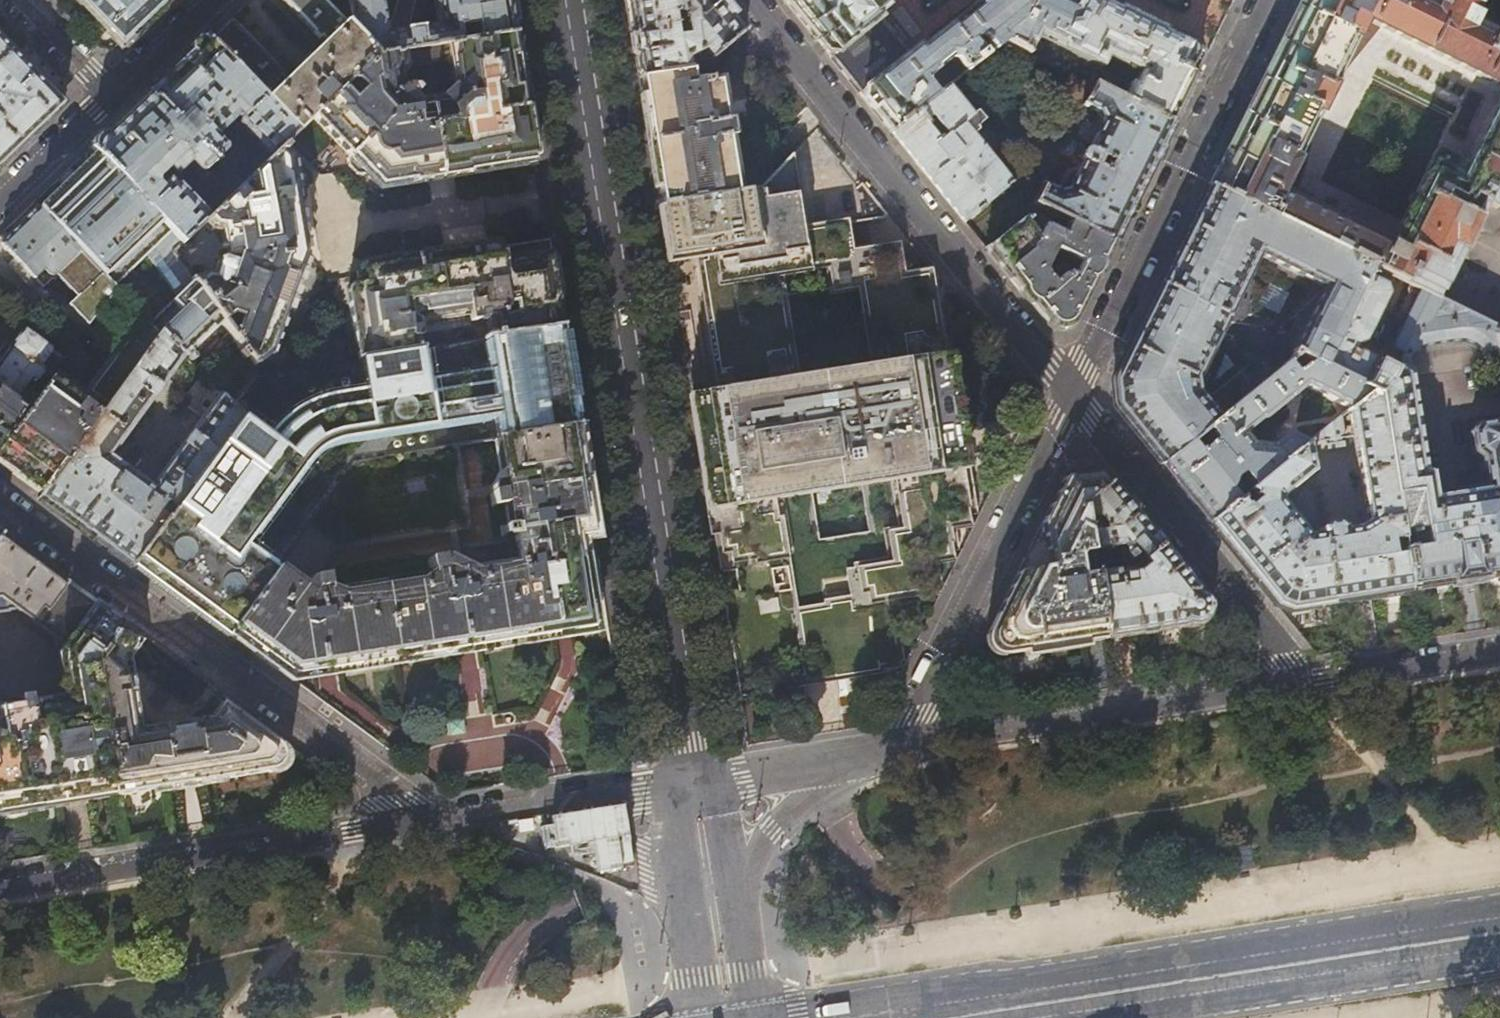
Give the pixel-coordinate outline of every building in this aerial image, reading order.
[(94,19),(122,48),(145,25),(172,0),(75,0),(94,19)] [(322,0),(282,0),(318,36),(320,35),(325,41),(304,61),(283,81),(278,75),(279,73),(230,21),(209,41),(296,133),(313,116),(343,88),(354,77),(376,56),(345,23),(322,0)] [(515,33),(509,0),(436,0),(440,24),(388,32),(382,0),(347,0),(350,18),(345,23),(376,56),(461,42),(459,28),(476,25),(478,39),(515,33)] [(640,77),(696,69),(699,68),(743,31),(718,0),(628,0),(640,77)] [(785,1),(810,32),(865,100),(891,132),(940,92),(936,87),(931,90),(925,82),(938,71),(936,69),(953,55),(966,72),(984,58),(971,42),(976,38),(983,38),(993,51),(1003,42),(1025,53),(1035,33),(1097,63),(1102,54),(1131,68),(1137,66),(1145,70),(1144,71),(1139,73),(1132,86),(1128,84),(1128,85),(1094,69),(1087,83),(1091,85),(1172,125),(1191,85),(1196,76),(1193,74),(1200,58),(1200,52),(1199,48),(1195,44),(1105,0),(1074,0),(1070,7),(1056,0),(976,0),(973,3),(974,4),(920,48),(918,45),(909,52),(877,13),(886,5),(884,2),(887,0),(786,0),(785,1)] [(1262,77),(1208,187),(1372,267),(1436,298),(1484,203),(1496,209),(1499,201),(1499,104),(1467,171),(1435,156),(1390,245),(1278,189),(1364,19),(1499,87),(1499,36),(1473,22),(1476,14),(1474,13),(1477,5),(1466,0),(1447,0),(1445,3),(1441,1),(1439,5),(1428,0),(1300,0),(1262,77)] [(313,116),(352,156),(351,167),(360,176),(370,175),(380,188),(535,162),(526,106),(515,33),(478,39),(461,42),(376,56),(354,77),(366,89),(355,99),(343,88),(313,116)] [(195,47),(148,92),(214,160),(224,151),(225,147),(223,143),(227,139),(221,132),(227,125),(228,124),(228,120),(227,118),(225,116),(239,102),(248,110),(238,120),(237,123),(238,126),(269,159),(285,143),(296,133),(209,41),(205,37),(195,47)] [(12,50),(0,38),(0,61),(12,50)] [(0,61),(0,165),(27,139),(64,104),(37,76),(12,50),(0,61)] [(696,69),(640,77),(645,111),(653,155),(661,204),(663,204),(734,194),(724,136),(732,135),(729,119),(721,120),(715,83),(707,84),(706,80),(698,81),(696,69)] [(1081,105),(1091,85),(1087,83),(1069,75),(1059,94),(1081,105)] [(1091,85),(1081,105),(1097,112),(1101,119),(1097,120),(1090,134),(1091,138),(1094,138),(1087,152),(1084,153),(1081,156),(1080,159),(1082,163),(1076,174),(1074,174),(1070,175),(1064,186),(1066,191),(1059,193),(1042,184),(1033,203),(1069,221),(1113,244),(1124,221),(1158,153),(1172,125),(1091,85)] [(975,112),(971,115),(948,86),(940,92),(891,132),(931,181),(964,222),(1010,183),(968,130),(973,127),(970,124),(979,116),(975,112)] [(214,160),(148,92),(120,119),(90,147),(95,153),(182,242),(203,223),(209,216),(177,183),(174,182),(171,182),(163,174),(169,169),(173,173),(176,173),(178,173),(188,164),(197,173),(200,169),(203,170),(205,169),(214,160)] [(1057,153),(1069,159),(1076,144),(1065,138),(1057,153)] [(289,147),(285,143),(269,159),(254,174),(257,195),(246,197),(238,189),(209,216),(203,223),(210,232),(220,233),(222,248),(225,250),(224,260),(218,260),(211,276),(201,274),(192,281),(219,318),(228,311),(240,315),(231,334),(241,348),(247,355),(253,365),(264,357),(306,256),(291,157),(285,151),(289,147)] [(39,206),(39,207),(115,286),(146,256),(176,296),(149,322),(160,334),(182,357),(184,359),(222,322),(219,318),(192,281),(172,252),(182,242),(95,153),(81,166),(52,194),(39,206)] [(801,229),(789,157),(758,190),(734,194),(663,204),(668,230),(672,253),(702,249),(708,292),(714,327),(719,358),(725,400),(721,401),(731,467),(736,493),(710,497),(722,572),(734,570),(737,589),(724,591),(724,600),(741,695),(805,685),(882,672),(882,668),(898,666),(897,660),(900,659),(897,639),(894,640),(892,630),(908,627),(903,600),(917,598),(917,594),(935,591),(933,581),(939,581),(936,562),(930,563),(930,561),(952,557),(950,547),(956,546),(953,529),(947,530),(947,527),(969,523),(967,512),(972,511),(966,470),(961,471),(929,271),(899,276),(894,246),(847,253),(842,223),(801,229)] [(1115,407),(1134,431),(1162,465),(1220,418),(1293,360),(1299,355),(1323,366),(1372,267),(1208,187),(1181,242),(1133,339),(1112,382),(1115,407)] [(115,286),(39,207),(1,243),(39,284),(49,275),(54,275),(62,268),(84,291),(83,292),(85,295),(82,299),(90,308),(93,305),(99,310),(116,288),(115,286)] [(1034,233),(1024,221),(1028,218),(1027,215),(986,249),(1019,290),(1052,330),(1072,328),(1113,244),(1069,221),(1062,235),(1043,226),(1034,233)] [(476,340),(558,326),(561,326),(560,319),(547,239),(500,248),(497,245),(495,244),(489,243),(409,254),(409,256),(364,263),(357,274),(358,279),(353,280),(349,284),(348,287),(348,291),(358,359),(421,349),(418,323),(472,315),(473,320),(478,319),(478,314),(486,313),(486,316),(483,316),(484,324),(474,325),(476,340)] [(1378,393),(1400,537),(1403,552),(1408,591),(1471,581),(1499,576),(1499,421),(1476,425),(1469,433),(1472,453),(1479,458),(1483,487),(1433,494),(1429,472),(1427,474),(1426,474),(1425,472),(1409,371),(1409,365),(1410,362),(1414,355),(1418,351),(1424,348),(1460,342),(1467,343),(1475,348),(1477,350),(1481,355),(1482,361),(1499,358),(1499,330),(1436,298),(1372,267),(1323,366),(1373,391),(1378,393)] [(108,404),(160,334),(149,322),(144,317),(90,390),(108,404)] [(567,377),(558,326),(476,340),(421,349),(358,359),(361,383),(344,385),(332,387),(316,393),(304,398),(287,407),(273,417),(259,430),(240,416),(239,417),(190,485),(201,493),(184,517),(173,509),(167,518),(134,563),(182,598),(230,633),(278,568),(245,543),(309,457),(318,449),(325,445),(334,443),(496,416),(499,438),(575,425),(567,377)] [(0,360),(0,392),(25,410),(50,376),(63,360),(23,330),(0,360)] [(116,447),(182,357),(160,334),(108,404),(101,414),(82,440),(89,446),(83,456),(75,450),(45,490),(38,499),(62,516),(78,528),(122,469),(105,457),(112,448),(114,448),(116,447)] [(247,355),(241,348),(236,352),(242,359),(247,355)] [(1373,391),(1323,366),(1299,355),(1293,360),(1220,418),(1162,465),(1186,494),(1209,523),(1238,499),(1249,490),(1309,442),(1289,434),(1272,448),(1254,446),(1246,436),(1305,387),(1350,409),(1373,391)] [(190,485),(239,417),(228,406),(199,375),(181,401),(202,416),(156,479),(156,481),(157,484),(152,491),(137,480),(138,478),(123,467),(122,469),(78,528),(110,552),(131,567),(134,563),(167,518),(158,511),(166,501),(174,507),(190,485)] [(50,376),(25,410),(0,444),(0,456),(22,473),(45,490),(75,450),(82,440),(101,414),(50,376)] [(1373,391),(1350,409),(1349,410),(1366,521),(1358,527),(1342,529),(1342,528),(1336,522),(1327,523),(1322,531),(1322,533),(1309,535),(1281,501),(1281,497),(1313,471),(1309,445),(1320,443),(1320,444),(1321,445),(1324,446),(1324,449),(1336,447),(1335,444),(1337,444),(1339,443),(1339,440),(1346,439),(1342,415),(1309,442),(1249,490),(1257,499),(1245,508),(1238,499),(1209,523),(1246,569),(1275,605),(1289,611),(1365,599),(1409,592),(1408,591),(1403,552),(1392,553),(1390,539),(1400,537),(1378,393),(1373,391)] [(25,410),(0,392),(0,444),(25,410)] [(577,424),(575,425),(499,438),(507,489),(491,491),(494,506),(510,504),(513,525),(503,526),(504,534),(514,533),(519,560),(446,572),(443,558),(431,559),(433,574),(330,591),(328,577),(323,578),(322,569),(336,550),(473,527),(460,444),(356,461),(278,568),(230,633),(278,669),(291,679),(596,631),(581,540),(595,537),(586,481),(577,424)] [(1084,504),(1107,485),(1103,480),(1098,474),(1064,477),(1050,507),(1042,522),(1045,542),(1046,551),(1053,549),(1055,567),(1017,573),(987,634),(986,636),(985,641),(986,645),(987,649),(992,653),(998,655),(1042,649),(1104,639),(1088,533),(1086,519),(1084,504)] [(1086,519),(1098,518),(1104,525),(1104,531),(1088,533),(1104,639),(1159,631),(1184,627),(1185,624),(1188,625),(1193,625),(1197,623),(1200,622),(1204,617),(1206,614),(1207,609),(1207,604),(1205,599),(1202,595),(1198,592),(1198,589),(1148,528),(1111,481),(1107,485),(1084,504),(1086,519)] [(37,807),(115,795),(109,756),(89,759),(86,739),(106,736),(96,663),(121,628),(123,624),(80,592),(2,534),(0,537),(0,611),(16,609),(54,638),(64,698),(0,708),(0,813),(37,807)] [(141,643),(121,628),(96,663),(106,736),(109,756),(115,795),(201,781),(276,770),(279,768),(282,766),(283,761),(283,756),(282,754),(279,750),(281,747),(222,703),(210,720),(139,730),(129,658),(141,643)] [(449,721),(454,733),(466,728),(461,716),(449,721)]
